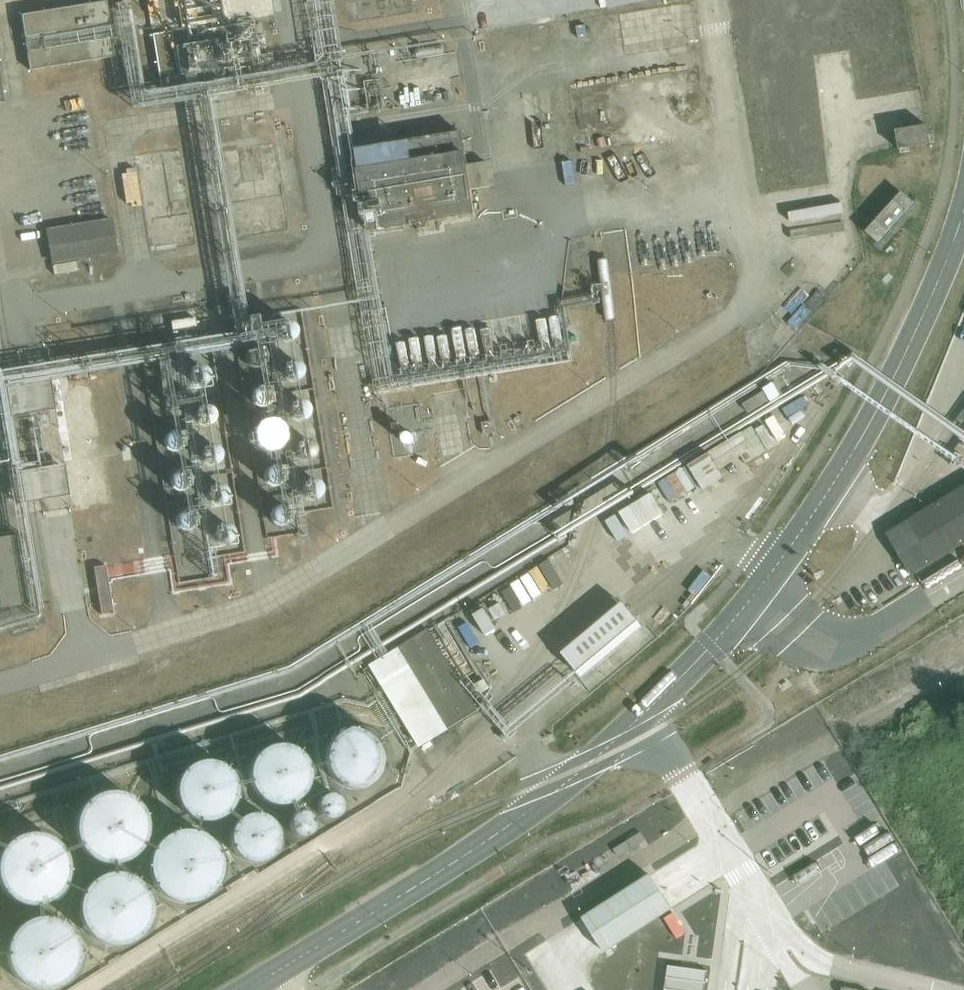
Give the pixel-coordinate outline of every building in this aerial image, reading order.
[(798,0),(735,0),(742,63),(804,56),(798,0)] [(31,70),(115,57),(106,2),(23,16),(31,70)] [(680,5),(620,14),(625,46),(685,37),(680,5)] [(162,91),(181,88),(172,32),(153,35),(162,91)] [(762,144),(822,137),(819,108),(759,115),(762,144)] [(896,131),(900,150),(931,144),(928,125),(896,131)] [(370,233),(478,216),(466,134),(357,150),(370,233)] [(879,243),(914,204),(902,193),(867,232),(879,243)] [(115,220),(47,231),(52,263),(120,253),(115,220)] [(890,533),(888,534),(913,575),(963,544),(963,488),(930,508),(890,533)] [(0,538),(0,609),(30,604),(20,535),(0,538)] [(479,713),(429,631),(429,630),(400,648),(451,730),(479,713)] [(389,758),(389,757),(388,751),(386,745),(384,741),(380,735),(374,731),(370,729),(366,727),(360,726),(353,726),(348,728),(341,731),(336,734),(332,740),(329,745),(327,751),(327,757),(327,763),(329,769),(332,774),(335,779),(341,783),(346,786),(352,788),(358,788),(363,788),(368,786),(374,783),(380,779),(384,774),(386,769),(388,763),(389,758)] [(310,777),(310,776),(309,771),(308,765),(305,759),(302,755),(297,751),(291,748),(287,746),(281,745),(276,745),(269,746),(262,749),(258,752),(253,757),(250,763),(248,769),(247,775),(247,781),(250,788),(252,794),(256,798),(260,802),(265,805),(271,807),(277,807),(283,807),(289,806),(295,802),(300,799),(304,794),(307,788),(309,783),(310,777)] [(239,791),(239,785),(237,779),(235,775),(231,770),(228,767),(222,763),(217,761),(211,760),(205,760),(199,762),(194,764),(189,768),(184,773),(181,778),(179,784),(179,790),(179,797),(181,802),(184,808),(187,811),(192,816),(197,818),(202,820),(208,821),(214,821),(219,819),(225,816),(230,813),(233,808),(236,803),(238,798),(239,791)] [(147,830),(147,829),(147,823),(145,816),(143,811),(138,805),(134,801),(128,797),(120,794),(113,793),(106,793),(99,795),(93,798),(87,803),(81,809),(78,814),(76,821),(75,828),(76,835),(77,841),(81,848),(84,853),(88,857),(95,861),(101,864),(109,865),(117,865),(124,863),(129,860),(136,855),(141,850),(144,844),(147,837),(147,830)] [(277,836),(277,835),(276,827),(274,822),(270,818),(266,815),(262,813),(254,812),(249,812),(245,814),(242,815),(238,818),(235,823),(233,827),(231,835),(233,843),(237,850),(244,855),(248,857),(253,858),(258,858),(262,857),(269,853),(273,849),(275,845),(277,840),(277,836)] [(223,866),(223,865),(222,857),(219,850),(216,844),(212,839),(205,833),(198,830),(192,828),(183,828),(178,828),(169,831),(162,836),(158,839),(154,845),(150,852),(149,859),(148,866),(149,873),(151,880),(154,885),(158,891),(163,895),(169,899),(176,901),(184,902),(190,902),(198,900),(206,896),(211,892),(216,887),(220,880),(222,873),(223,866)] [(69,868),(68,861),(66,855),(63,849),(59,843),(52,838),(47,835),(39,833),(34,833),(28,833),(20,835),(15,838),(9,842),(4,848),(1,854),(0,858),(0,877),(1,881),(4,887),(9,892),(16,898),(22,900),(29,902),(33,903),(38,902),(46,900),(52,898),(58,892),(63,887),(66,882),(68,875),(69,868)] [(151,910),(151,903),(149,896),(146,891),(142,885),(136,880),(132,878),(124,875),(116,874),(110,875),(104,876),(97,879),(92,884),(86,890),(83,895),(81,902),(80,910),(81,916),(83,923),(85,928),(90,934),(96,939),(100,941),(107,944),(113,945),(121,945),(129,942),(135,939),(140,935),(144,930),(148,925),(150,918),(151,910)] [(80,954),(80,953),(79,946),(77,940),(74,934),(70,929),(66,925),(60,922),(54,919),(47,918),(39,919),(34,920),(26,924),(20,928),(16,933),(12,939),(10,945),(9,953),(10,960),(11,965),(14,971),(18,977),(22,981),(28,985),(35,987),(43,989),(49,988),(56,987),(64,983),(69,979),(73,974),(77,968),(79,961),(80,954)] [(666,989),(706,989),(709,969),(669,964),(666,989)]
